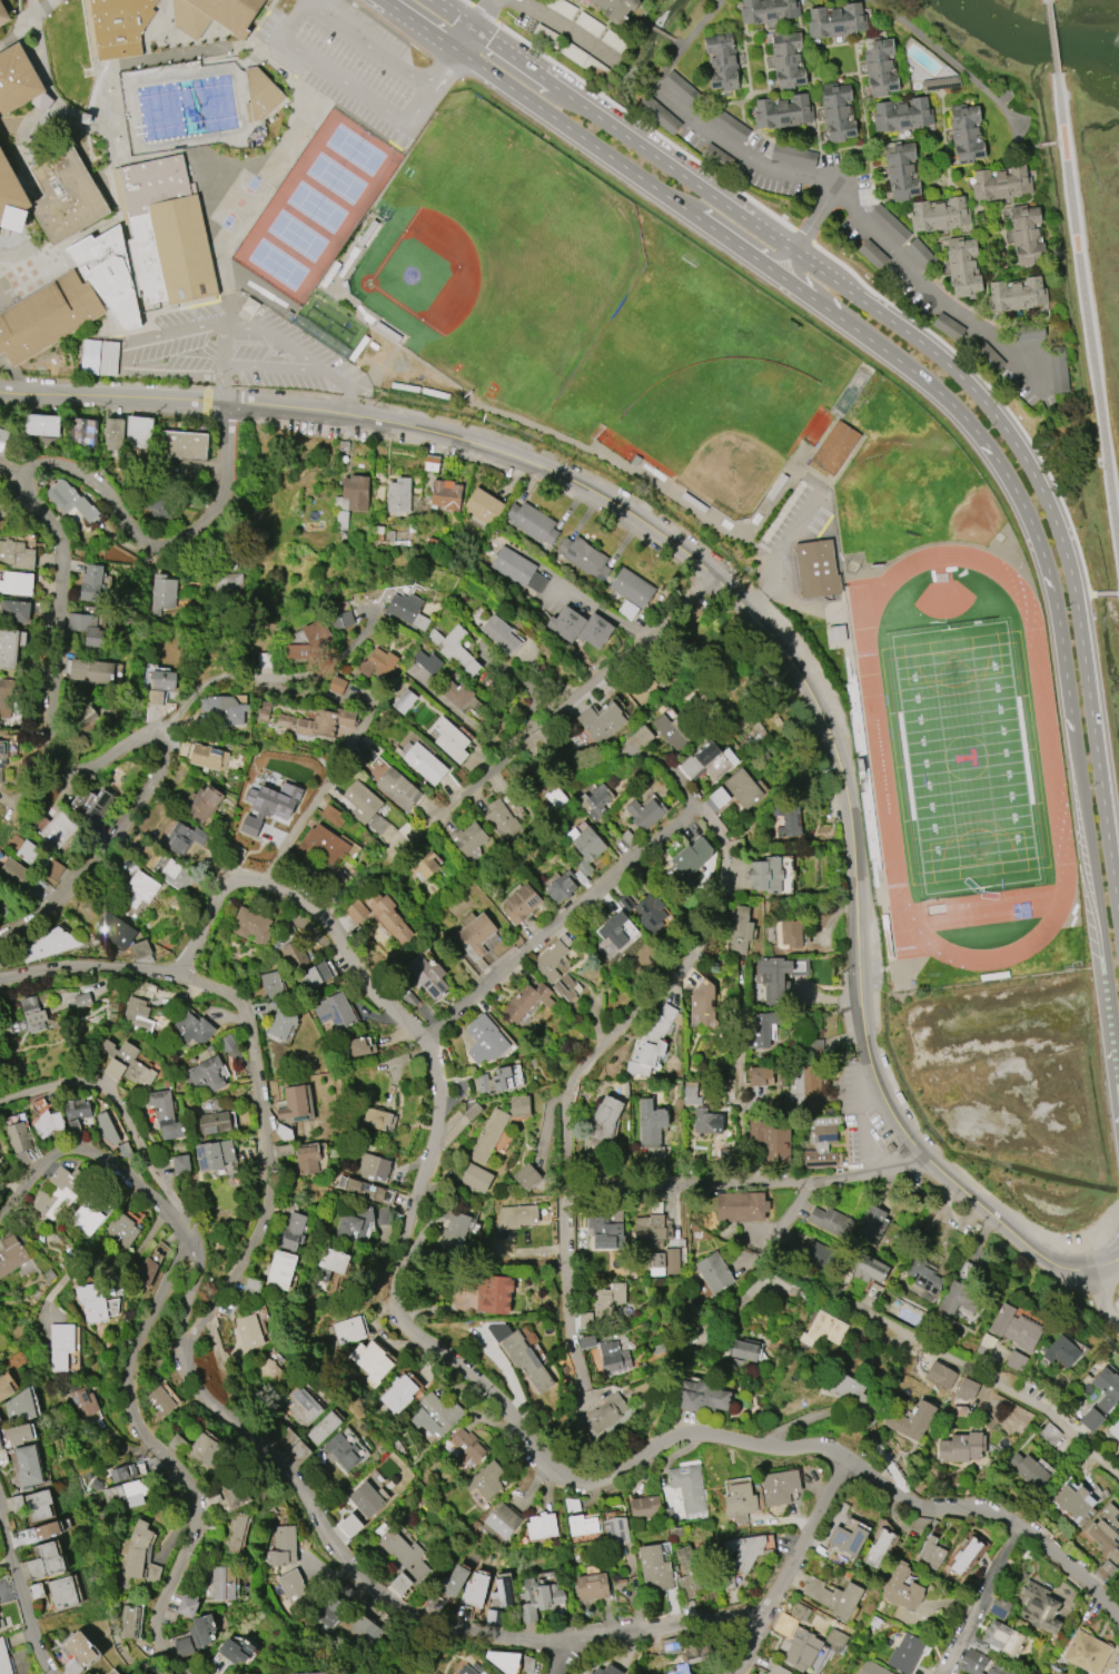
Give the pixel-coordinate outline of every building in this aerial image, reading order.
[(11,18),(1,0),(0,0),(0,24),(11,18)] [(98,59),(141,52),(139,33),(155,10),(151,7),(156,0),(89,0),(98,59)] [(174,23),(197,39),(211,17),(232,31),(231,33),(242,41),(250,29),(247,27),(265,0),(171,0),(174,23)] [(588,3),(585,0),(636,0),(640,3),(632,12),(630,10),(625,14),(626,16),(620,23),(613,18),(610,21),(601,13),(603,11),(598,6),(596,9),(592,4),(588,7),(586,6),(588,3)] [(743,9),(742,0),(758,0),(759,1),(763,0),(796,0),(796,1),(799,0),(801,17),(754,23),(754,22),(742,24),(740,9),(743,9)] [(862,8),(863,14),(867,14),(869,30),(862,31),(854,32),(854,33),(822,38),(822,37),(810,38),(808,23),(811,23),(809,9),(826,6),(828,14),(831,13),(831,10),(841,9),(842,12),(845,12),(844,4),(861,2),(862,8)] [(739,89),(724,91),(723,88),(710,90),(707,73),(716,71),(715,68),(711,69),(710,58),(714,57),(714,52),(705,53),(703,37),(717,36),(716,32),(731,30),(733,42),(735,42),(741,78),(736,78),(739,89)] [(772,32),(789,30),(789,33),(801,32),(803,49),(795,50),(796,55),(800,53),(801,65),(796,65),(798,69),(805,68),(808,83),(795,85),(795,87),(779,89),(778,78),(775,78),(771,45),(774,45),(772,32)] [(864,39),(880,37),(881,40),(893,38),(895,55),(888,56),(889,61),(892,60),(893,70),(890,71),(890,75),(898,73),(900,90),(888,91),(889,97),(872,99),(870,79),(868,79),(867,70),(869,69),(864,39)] [(32,98),(0,115),(0,50),(18,40),(47,90),(44,91),(53,99),(43,112),(30,100),(32,98)] [(245,67),(256,66),(286,96),(263,118),(247,121),(245,101),(249,100),(245,67)] [(922,81),(960,76),(961,87),(923,91),(922,81)] [(845,141),(830,144),(829,131),(825,131),(822,96),(823,96),(822,85),(838,82),(839,86),(851,85),(853,100),(844,101),(845,106),(850,106),(851,116),(846,116),(848,124),(856,122),(858,137),(844,138),(845,141)] [(812,105),(814,120),(754,127),(753,115),(756,114),(755,99),(772,98),(772,106),(778,106),(776,101),(788,100),(788,104),(792,102),(791,95),(808,92),(809,106),(812,105)] [(923,128),(888,132),(888,130),(875,132),(874,117),(877,117),(875,104),(891,101),(892,109),(897,108),(897,105),(907,102),(907,107),(911,107),(910,99),(927,97),(929,109),(932,109),(934,124),(923,125),(923,128)] [(974,163),(959,165),(957,152),(954,154),(951,124),(952,124),(951,106),(967,104),(967,107),(980,106),(981,122),(974,122),(974,128),(979,127),(980,137),(976,137),(977,142),(984,142),(986,158),(973,159),(974,163)] [(3,221),(0,223),(0,145),(14,173),(71,141),(110,210),(52,244),(31,207),(27,210),(30,210),(23,232),(2,225),(3,221)] [(909,199),(894,201),(893,190),(889,190),(885,155),(888,155),(887,142),(901,141),(901,144),(914,142),(917,159),(913,159),(914,178),(920,178),(921,195),(909,196),(909,199)] [(218,293),(168,303),(167,297),(145,302),(116,166),(181,152),(190,194),(197,191),(218,293)] [(1031,177),(1033,193),(1022,194),(1022,196),(987,201),(987,198),(974,200),(972,185),(976,185),(973,171),(990,168),(991,177),(997,176),(996,173),(1004,170),(1006,176),(1010,175),(1009,166),(1026,164),(1028,177),(1031,177)] [(970,208),(972,224),(961,225),(961,227),(935,230),(934,228),(913,232),(911,216),(914,215),(912,203),(929,200),(930,209),(934,208),(934,204),(944,203),(945,207),(949,206),(948,198),(964,196),(965,208),(970,208)] [(1012,207),(1027,205),(1028,208),(1040,206),(1042,223),(1034,225),(1034,228),(1039,228),(1040,238),(1036,239),(1037,244),(1046,243),(1048,258),(1034,260),(1034,264),(1019,267),(1011,219),(1013,219),(1012,207)] [(66,248),(91,234),(93,237),(120,223),(141,325),(128,327),(125,327),(122,325),(88,277),(85,279),(79,267),(80,267),(66,248)] [(952,286),(947,249),(949,249),(948,238),(963,237),(963,240),(977,238),(979,255),(971,256),(971,260),(976,259),(977,270),(972,272),(973,276),(981,275),(983,291),(970,293),(971,296),(955,298),(954,286),(952,286)] [(88,279),(82,283),(72,266),(0,307),(0,351),(3,349),(12,364),(105,311),(88,279)] [(1047,288),(1049,303),(1033,305),(1033,308),(1001,312),(1001,309),(990,311),(988,296),(991,296),(990,283),(1007,280),(1008,288),(1012,288),(1011,284),(1021,283),(1022,286),(1027,285),(1026,278),(1041,276),(1043,288),(1047,288)] [(253,315),(260,304),(248,297),(241,308),(253,315)] [(966,328),(940,312),(932,326),(957,342),(966,328)] [(118,341),(82,340),(81,374),(117,376),(118,341)] [(24,414),(59,416),(58,437),(22,434),(24,414)] [(68,415),(99,420),(95,449),(65,444),(68,415)] [(154,418),(150,451),(123,447),(127,415),(154,418)] [(125,420),(122,451),(103,450),(105,435),(102,435),(103,427),(105,427),(106,417),(125,420)] [(832,474),(809,459),(838,418),(860,434),(832,474)] [(0,428),(0,452),(3,453),(9,431),(0,428)] [(207,434),(206,459),(159,456),(160,431),(207,434)] [(368,476),(366,511),(347,510),(347,509),(334,508),(335,496),(341,496),(343,477),(349,477),(349,475),(368,476)] [(387,512),(388,483),(396,483),(397,477),(409,479),(408,512),(387,512)] [(62,513),(44,493),(59,481),(62,480),(66,481),(80,498),(82,495),(91,506),(92,504),(99,513),(97,515),(99,516),(93,522),(91,520),(88,523),(72,504),(62,513)] [(462,484),(458,511),(444,510),(444,508),(429,505),(433,480),(454,482),(453,484),(462,484)] [(178,504),(170,521),(160,515),(158,519),(150,515),(151,512),(143,509),(154,486),(174,495),(170,501),(178,504)] [(476,486),(505,505),(491,526),(489,525),(487,529),(469,516),(471,514),(465,511),(467,508),(464,505),(476,486)] [(523,501),(555,522),(552,528),(560,532),(551,545),(544,541),(542,543),(511,523),(512,521),(504,516),(513,503),(519,506),(523,501)] [(337,511),(348,512),(347,531),(345,531),(347,539),(336,541),(334,532),(336,531),(337,511)] [(576,535),(607,558),(603,564),(611,570),(601,584),(554,551),(564,536),(572,542),(576,535)] [(11,564),(0,563),(0,540),(6,541),(6,538),(11,539),(11,541),(24,542),(23,548),(36,549),(33,570),(11,567),(11,564)] [(835,573),(838,573),(841,591),(801,597),(793,543),(831,538),(835,573)] [(503,545),(537,567),(534,571),(547,580),(539,593),(526,585),(524,588),(489,567),(503,545)] [(244,591),(215,591),(215,574),(225,573),(225,557),(239,555),(240,573),(244,573),(244,591)] [(87,563),(103,565),(100,602),(79,600),(81,572),(86,572),(87,563)] [(622,567),(655,589),(642,610),(608,587),(622,567)] [(32,597),(0,593),(0,591),(0,581),(3,582),(3,572),(33,574),(32,597)] [(178,580),(176,608),(152,607),(155,578),(156,578),(156,574),(168,575),(168,579),(178,580)] [(110,594),(111,576),(102,575),(101,594),(110,594)] [(432,620),(425,631),(390,613),(389,616),(385,613),(395,594),(402,598),(403,594),(408,598),(410,593),(425,601),(418,613),(432,620)] [(2,600),(31,602),(30,623),(0,621),(2,600)] [(571,642),(545,624),(551,616),(555,619),(564,604),(586,619),(571,642)] [(83,605),(105,607),(102,647),(86,647),(87,631),(68,630),(69,613),(82,613),(83,605)] [(356,624),(335,630),(330,617),(351,610),(356,624)] [(575,637),(593,612),(614,627),(598,650),(584,640),(583,642),(575,637)] [(511,656),(481,629),(494,613),(512,629),(508,632),(522,643),(511,656)] [(324,619),(333,638),(315,647),(311,638),(309,639),(304,629),(311,626),(310,624),(324,619)] [(482,667),(469,681),(462,673),(465,669),(453,658),(449,661),(439,651),(443,647),(440,644),(438,647),(427,638),(434,628),(445,638),(458,623),(468,632),(461,641),(459,646),(482,667)] [(843,623),(826,624),(828,641),(844,639),(843,623)] [(16,669),(0,668),(0,630),(19,631),(16,669)] [(399,659),(383,685),(370,676),(369,678),(357,670),(363,661),(365,662),(376,647),(387,654),(388,651),(399,659)] [(434,677),(413,659),(420,650),(428,657),(432,652),(445,663),(434,677)] [(72,658),(115,663),(112,683),(70,679),(72,658)] [(642,706),(623,683),(645,666),(646,668),(650,666),(658,677),(654,680),(657,685),(656,687),(660,691),(642,706)] [(178,691),(149,689),(150,670),(179,673),(178,691)] [(335,676),(348,681),(341,696),(328,690),(335,676)] [(482,705),(476,711),(471,707),(467,711),(463,708),(461,709),(438,690),(448,678),(458,687),(462,682),(475,693),(472,697),(482,705)] [(11,719),(0,718),(0,679),(13,680),(11,719)] [(392,705),(407,688),(418,698),(403,715),(392,705)] [(164,692),(162,706),(147,705),(148,691),(164,692)] [(244,726),(226,723),(226,715),(215,715),(215,711),(201,710),(202,699),(245,702),(244,726)] [(627,721),(600,746),(576,719),(591,707),(598,717),(614,703),(622,712),(621,713),(627,721)] [(69,721),(89,706),(99,719),(95,722),(99,727),(85,738),(80,732),(79,733),(69,721)] [(337,708),(356,711),(354,728),(336,725),(334,738),(315,735),(314,742),(289,738),(290,729),(276,727),(278,713),(314,720),(316,709),(336,712),(337,708)] [(679,752),(672,745),(670,746),(660,733),(661,732),(653,723),(664,713),(671,722),(682,712),(700,733),(679,752)] [(443,716),(472,741),(464,749),(469,755),(461,766),(434,742),(440,735),(433,727),(443,716)] [(655,737),(643,748),(633,736),(644,725),(655,737)] [(729,748),(740,761),(734,767),(733,766),(715,781),(703,767),(691,778),(681,766),(691,757),(692,758),(712,740),(723,752),(729,748)] [(417,741),(449,770),(435,786),(394,750),(397,746),(402,750),(408,741),(414,746),(417,741)] [(219,770),(190,764),(195,742),(225,750),(224,751),(229,754),(225,770),(219,769),(219,770)] [(392,766),(423,794),(407,813),(376,784),(392,766)] [(746,810),(723,782),(742,767),(764,795),(746,810)] [(374,813),(389,825),(379,837),(367,827),(370,823),(367,820),(364,825),(351,815),(357,808),(344,797),(357,780),(383,802),(374,813)] [(603,782),(615,796),(604,806),(608,811),(595,823),(576,800),(585,792),(588,797),(593,794),(591,792),(603,782)] [(224,796),(201,825),(186,811),(197,797),(195,795),(200,788),(204,789),(208,784),(224,796)] [(556,785),(568,800),(554,813),(549,808),(553,805),(545,795),(548,792),(549,794),(554,790),(553,788),(556,785)] [(721,787),(731,799),(719,808),(709,796),(721,787)] [(116,797),(97,826),(69,807),(78,792),(83,797),(88,790),(97,797),(103,788),(116,797)] [(515,818),(523,828),(504,841),(485,816),(495,808),(491,804),(499,797),(514,818),(515,818)] [(662,802),(669,810),(665,813),(666,814),(645,831),(640,826),(637,828),(633,821),(635,819),(625,809),(635,800),(642,808),(653,798),(658,806),(662,802)] [(345,818),(339,826),(321,813),(328,802),(343,811),(339,816),(345,818)] [(802,836),(778,837),(776,827),(784,827),(783,816),(773,817),(773,804),(783,802),(783,806),(800,805),(802,836)] [(61,810),(79,828),(56,850),(38,833),(61,810)] [(167,837),(177,820),(192,830),(195,827),(207,835),(200,845),(194,841),(181,860),(164,848),(170,839),(167,837)] [(489,838),(466,857),(450,837),(461,829),(463,833),(476,821),(489,838)] [(318,823),(351,846),(343,859),(339,857),(333,866),(315,854),(308,863),(293,853),(310,826),(314,829),(318,823)] [(567,835),(574,828),(580,834),(590,826),(608,847),(590,864),(571,841),(572,840),(567,835)] [(630,846),(621,836),(628,830),(636,839),(630,846)] [(701,836),(712,849),(711,858),(705,863),(700,868),(706,877),(683,896),(672,883),(673,882),(665,873),(674,865),(671,861),(701,836)] [(66,868),(56,882),(17,854),(27,839),(66,868)] [(438,867),(420,882),(408,867),(430,849),(435,855),(430,858),(438,867)] [(20,889),(0,874),(0,869),(9,856),(32,873),(20,889)] [(792,856),(793,894),(773,895),(773,893),(766,894),(766,890),(755,890),(755,889),(752,889),(752,880),(749,880),(749,870),(751,870),(751,861),(755,861),(755,859),(765,859),(765,857),(772,856),(792,856)] [(170,858),(194,876),(190,880),(192,882),(189,885),(187,884),(185,886),(191,892),(188,896),(181,892),(180,893),(157,875),(170,858)] [(583,860),(592,872),(585,876),(588,880),(583,885),(576,877),(573,880),(578,887),(557,906),(544,890),(546,888),(543,884),(556,873),(561,877),(570,869),(575,875),(581,870),(576,866),(583,860)] [(139,869),(160,886),(148,903),(142,899),(135,908),(127,903),(135,894),(130,890),(133,886),(129,883),(139,869)] [(504,903),(527,883),(544,900),(516,926),(504,912),(507,908),(504,903)] [(400,945),(363,900),(375,889),(383,898),(387,894),(397,906),(393,909),(414,933),(400,945)] [(658,897),(666,906),(662,909),(667,916),(663,920),(665,924),(652,936),(636,918),(640,916),(633,908),(628,913),(617,900),(625,894),(636,905),(648,894),(655,900),(658,897)] [(344,909),(354,924),(369,913),(358,899),(344,909)] [(746,955),(730,953),(732,939),(726,938),(731,908),(737,909),(737,905),(750,907),(747,922),(754,923),(752,941),(749,941),(746,955)] [(241,906),(273,920),(267,930),(270,933),(265,946),(255,942),(257,936),(249,933),(247,938),(230,930),(241,906)] [(109,912),(138,932),(125,952),(96,932),(109,912)] [(487,952),(475,963),(452,936),(458,930),(459,932),(483,912),(498,929),(481,945),(487,952)] [(597,932),(622,913),(627,919),(621,926),(623,929),(622,930),(630,939),(617,949),(607,936),(603,939),(597,932)] [(801,920),(802,947),(778,948),(776,922),(801,920)] [(83,945),(26,963),(21,948),(37,944),(36,939),(43,937),(43,936),(58,926),(82,944),(83,945)] [(532,963),(565,933),(573,942),(567,947),(570,951),(560,961),(561,962),(554,968),(561,975),(551,984),(532,963)] [(298,938),(311,962),(294,972),(281,948),(298,938)] [(151,956),(147,940),(130,944),(134,960),(151,956)] [(435,1001),(405,966),(419,954),(432,967),(437,963),(446,973),(442,977),(449,987),(435,1001)] [(809,957),(810,975),(784,976),(785,1005),(766,1005),(765,984),(762,984),(762,973),(761,973),(760,958),(809,957)] [(298,975),(325,961),(333,977),(306,992),(298,975)] [(266,1000),(261,975),(279,971),(284,995),(266,1000)] [(567,974),(576,985),(572,988),(576,995),(568,1002),(563,996),(562,997),(553,986),(567,974)] [(692,1015),(691,989),(694,989),(706,979),(715,986),(715,1020),(707,1027),(700,1021),(697,1015),(692,1015)] [(502,1012),(526,982),(536,989),(542,982),(553,991),(543,1003),(538,998),(517,1024),(502,1012)] [(341,991),(358,1022),(338,1033),(330,1020),(321,1024),(313,1006),(341,991)] [(73,996),(76,1009),(92,1006),(89,993),(73,996)] [(46,1030),(29,1034),(19,1001),(36,995),(40,1012),(44,1011),(47,1021),(43,1022),(46,1030)] [(121,1023),(125,1015),(123,1015),(130,995),(147,1002),(146,1006),(150,1007),(147,1018),(154,1022),(150,1033),(121,1023)] [(638,1043),(642,1028),(648,1030),(664,1003),(677,1011),(661,1041),(665,1044),(662,1057),(656,1055),(653,1067),(651,1066),(647,1076),(637,1074),(636,1075),(624,1072),(627,1060),(630,1061),(634,1046),(641,1048),(642,1044),(638,1043)] [(267,1033),(279,1007),(297,1015),(298,1020),(296,1023),(293,1024),(285,1042),(283,1040),(267,1033)] [(171,1030),(188,1010),(199,1020),(202,1016),(217,1030),(201,1047),(192,1038),(188,1044),(171,1030)] [(483,1013),(496,1028),(495,1030),(509,1045),(492,1061),(491,1058),(487,1062),(484,1060),(477,1065),(465,1052),(476,1043),(464,1030),(483,1013)] [(749,1048),(749,1038),(754,1038),(754,1014),(779,1013),(780,1024),(770,1024),(770,1048),(749,1048)] [(350,1057),(347,1041),(369,1035),(372,1045),(376,1044),(377,1052),(350,1057)] [(112,1050),(116,1053),(123,1041),(138,1050),(132,1060),(149,1071),(150,1070),(156,1073),(148,1086),(145,1083),(140,1089),(122,1077),(126,1071),(125,1070),(117,1081),(102,1071),(111,1058),(100,1052),(107,1041),(115,1046),(112,1050)] [(184,1072),(218,1055),(224,1066),(220,1069),(218,1073),(220,1079),(222,1077),(227,1085),(208,1094),(207,1091),(199,1094),(196,1087),(191,1090),(184,1072)] [(479,1094),(475,1076),(495,1072),(495,1070),(518,1064),(523,1085),(506,1089),(506,1090),(495,1093),(495,1091),(479,1094)] [(750,1086),(750,1067),(772,1066),(772,1077),(765,1079),(766,1086),(750,1086)] [(822,1066),(822,1109),(804,1109),(803,1066),(822,1066)] [(702,1105),(683,1104),(684,1082),(697,1082),(696,1096),(703,1097),(702,1105)] [(305,1085),(309,1115),(307,1115),(308,1121),(294,1123),(293,1117),(274,1121),(273,1110),(287,1107),(284,1089),(305,1085)] [(146,1094),(170,1091),(175,1123),(182,1122),(185,1136),(164,1140),(161,1130),(159,1130),(156,1105),(148,1106),(146,1094)] [(529,1095),(531,1116),(512,1117),(511,1096),(529,1095)] [(611,1149),(587,1144),(590,1134),(591,1134),(593,1123),(591,1123),(593,1116),(600,1103),(601,1104),(606,1095),(624,1105),(616,1121),(611,1149)] [(91,1116),(67,1120),(65,1102),(85,1099),(86,1103),(89,1103),(91,1116)] [(641,1146),(640,1099),(653,1099),(653,1111),(667,1111),(667,1126),(661,1126),(661,1145),(641,1146)] [(358,1123),(363,1105),(393,1114),(389,1128),(387,1126),(385,1131),(358,1123)] [(509,1115),(483,1165),(467,1156),(494,1107),(509,1115)] [(724,1114),(723,1133),(694,1133),(694,1107),(707,1107),(706,1114),(724,1114)] [(38,1117),(47,1109),(50,1114),(59,1111),(65,1130),(51,1130),(42,1140),(36,1132),(33,1124),(39,1119),(38,1117)] [(106,1111),(120,1142),(112,1145),(100,1135),(97,1115),(106,1111)] [(197,1116),(228,1111),(230,1130),(200,1135),(197,1116)] [(838,1166),(803,1169),(802,1151),(814,1151),(814,1143),(809,1144),(808,1131),(813,1131),(812,1117),(840,1116),(840,1125),(835,1125),(836,1143),(828,1144),(828,1152),(836,1152),(836,1153),(841,1153),(841,1164),(836,1165),(838,1166)] [(23,1121),(31,1149),(14,1153),(7,1126),(23,1121)] [(789,1129),(789,1163),(762,1163),(762,1140),(749,1140),(749,1121),(771,1121),(771,1129),(789,1129)] [(230,1140),(235,1161),(222,1163),(224,1168),(200,1173),(194,1145),(209,1142),(209,1143),(218,1142),(230,1140)] [(318,1172),(297,1174),(294,1145),(318,1142),(320,1161),(317,1161),(318,1172)] [(356,1172),(362,1152),(392,1161),(385,1181),(375,1178),(374,1181),(362,1178),(363,1174),(356,1172)] [(187,1154),(190,1172),(174,1174),(171,1156),(187,1154)] [(493,1175),(484,1194),(458,1181),(467,1162),(493,1175)] [(541,1176),(526,1191),(512,1176),(526,1162),(541,1176)] [(89,1179),(67,1207),(65,1204),(51,1220),(31,1207),(38,1190),(51,1195),(55,1185),(47,1179),(59,1164),(70,1173),(76,1168),(89,1179)] [(339,1175),(375,1186),(375,1185),(395,1191),(390,1205),(372,1200),(372,1199),(341,1190),(343,1189),(336,1186),(339,1175)] [(88,1237),(67,1220),(91,1190),(96,1193),(93,1197),(102,1204),(97,1211),(105,1217),(88,1237)] [(764,1221),(716,1222),(715,1193),(763,1192),(763,1201),(769,1201),(769,1212),(764,1212),(764,1221)] [(365,1223),(358,1243),(334,1235),(341,1212),(347,1214),(351,1201),(370,1207),(372,1207),(372,1208),(388,1205),(390,1223),(374,1225),(374,1222),(365,1223)] [(672,1240),(662,1240),(662,1248),(647,1249),(647,1241),(634,1241),(634,1218),(648,1218),(648,1214),(650,1214),(650,1202),(661,1202),(662,1214),(663,1214),(663,1228),(672,1228),(672,1240)] [(885,1212),(883,1219),(888,1221),(874,1244),(853,1233),(870,1203),(885,1212)] [(498,1207),(536,1204),(537,1223),(519,1224),(519,1229),(496,1230),(498,1207)] [(844,1241),(806,1221),(813,1207),(824,1212),(828,1208),(854,1222),(844,1241)] [(471,1217),(457,1254),(438,1248),(443,1235),(440,1234),(443,1229),(445,1230),(448,1220),(446,1219),(449,1210),(471,1217)] [(295,1251),(277,1245),(286,1218),(288,1219),(290,1211),(306,1217),(300,1234),(305,1235),(301,1244),(297,1243),(295,1251)] [(140,1231),(126,1249),(102,1230),(110,1220),(113,1222),(120,1212),(133,1223),(132,1224),(140,1231)] [(622,1223),(622,1237),(624,1237),(624,1249),(593,1249),(593,1237),(591,1237),(591,1228),(587,1228),(586,1214),(595,1214),(595,1217),(607,1217),(607,1223),(622,1223)] [(30,1260),(0,1278),(0,1251),(3,1249),(0,1242),(13,1233),(17,1240),(18,1240),(30,1260)] [(811,1239),(834,1251),(824,1271),(789,1253),(795,1240),(806,1247),(811,1239)] [(323,1247),(349,1256),(343,1274),(329,1270),(326,1282),(313,1279),(323,1247)] [(679,1273),(663,1274),(663,1278),(650,1278),(650,1268),(648,1268),(648,1253),(664,1253),(664,1248),(679,1248),(679,1273)] [(296,1256),(287,1291),(264,1284),(274,1250),(296,1256)] [(715,1250),(725,1267),(725,1266),(730,1272),(729,1273),(734,1281),(712,1294),(693,1264),(715,1250)] [(889,1267),(881,1282),(870,1277),(867,1282),(860,1279),(862,1276),(860,1274),(858,1278),(850,1274),(852,1269),(848,1267),(855,1250),(869,1257),(868,1260),(870,1261),(871,1258),(889,1267)] [(131,1274),(147,1256),(159,1263),(149,1287),(131,1274)] [(912,1283),(914,1278),(905,1273),(914,1256),(925,1261),(923,1266),(932,1271),(931,1274),(942,1280),(934,1294),(912,1283)] [(513,1280),(513,1292),(509,1292),(509,1302),(507,1302),(509,1303),(508,1311),(507,1311),(507,1313),(483,1312),(483,1311),(476,1311),(477,1276),(511,1277),(509,1279),(513,1280)] [(935,1309),(952,1279),(983,1296),(973,1314),(957,1306),(950,1318),(935,1309)] [(86,1325),(81,1302),(77,1303),(73,1287),(101,1282),(108,1321),(86,1325)] [(593,1319),(593,1300),(596,1300),(596,1290),(610,1290),(610,1283),(611,1283),(611,1282),(625,1282),(625,1304),(613,1304),(613,1308),(614,1308),(614,1319),(593,1319)] [(987,1330),(1002,1302),(1016,1309),(1011,1316),(1016,1318),(1018,1314),(1043,1328),(1030,1352),(1017,1346),(1018,1343),(1001,1335),(1000,1337),(987,1330)] [(819,1310),(848,1325),(838,1345),(824,1338),(821,1345),(813,1340),(810,1347),(798,1340),(802,1332),(805,1333),(819,1310)] [(254,1312),(264,1343),(244,1351),(234,1320),(254,1312)] [(579,1330),(593,1329),(592,1313),(578,1314),(579,1330)] [(330,1323),(358,1316),(365,1338),(351,1341),(351,1340),(337,1345),(330,1323)] [(50,1372),(50,1325),(73,1323),(73,1353),(67,1353),(67,1372),(50,1372)] [(528,1346),(555,1383),(539,1395),(519,1367),(516,1369),(507,1356),(508,1356),(499,1342),(504,1340),(503,1339),(516,1329),(523,1339),(522,1340),(527,1347),(528,1346)] [(984,1333),(997,1339),(990,1352),(987,1350),(982,1358),(974,1352),(984,1333)] [(1041,1355),(1060,1333),(1081,1352),(1067,1369),(1054,1358),(1050,1363),(1041,1355)] [(729,1357),(733,1339),(757,1345),(757,1348),(759,1349),(756,1359),(754,1358),(754,1362),(729,1357)] [(370,1340),(385,1352),(383,1355),(394,1363),(377,1381),(378,1382),(373,1389),(364,1380),(368,1375),(347,1356),(359,1342),(364,1347),(370,1340)] [(597,1343),(603,1342),(603,1343),(616,1341),(618,1352),(627,1350),(632,1368),(602,1375),(600,1367),(602,1366),(597,1343)] [(251,1369),(275,1387),(286,1372),(278,1365),(282,1360),(273,1353),(267,1349),(251,1369)] [(1029,1358),(1020,1373),(1006,1365),(1013,1350),(1029,1358)] [(957,1372),(948,1390),(924,1378),(932,1360),(957,1372)] [(1115,1373),(1118,1377),(1118,1380),(1118,1398),(1116,1402),(1103,1418),(1105,1419),(1092,1432),(1078,1421),(1091,1407),(1092,1408),(1105,1395),(1090,1381),(1103,1367),(1113,1375),(1115,1373)] [(836,1369),(854,1380),(855,1378),(868,1386),(863,1392),(880,1402),(871,1417),(864,1414),(862,1418),(853,1414),(856,1409),(836,1397),(839,1394),(835,1391),(834,1394),(825,1388),(836,1369)] [(13,1391),(0,1402),(0,1375),(6,1371),(12,1380),(8,1382),(13,1391)] [(404,1373),(418,1388),(410,1396),(413,1398),(396,1414),(395,1411),(393,1414),(378,1399),(392,1386),(389,1382),(396,1376),(398,1379),(404,1373)] [(979,1383),(972,1400),(967,1397),(964,1401),(954,1397),(963,1377),(979,1383)] [(709,1381),(707,1387),(731,1391),(726,1411),(714,1409),(714,1412),(705,1410),(706,1408),(699,1407),(697,1412),(679,1409),(681,1398),(679,1397),(682,1379),(696,1382),(696,1379),(709,1381)] [(298,1383),(324,1410),(305,1428),(288,1410),(294,1405),(286,1396),(298,1383)] [(159,1385),(176,1406),(162,1417),(161,1416),(158,1419),(155,1415),(158,1411),(145,1397),(159,1385)] [(28,1386),(36,1417),(7,1424),(2,1404),(28,1386)] [(91,1394),(99,1410),(78,1419),(67,1394),(85,1386),(89,1395),(91,1394)] [(465,1414),(439,1437),(435,1431),(430,1436),(422,1425),(414,1431),(404,1420),(410,1414),(408,1411),(430,1390),(446,1408),(454,1400),(465,1414)] [(615,1391),(627,1408),(626,1409),(626,1410),(620,1415),(622,1418),(604,1430),(603,1429),(595,1435),(583,1418),(585,1417),(583,1416),(594,1408),(595,1410),(607,1401),(606,1398),(615,1391)] [(937,1408),(918,1442),(882,1424),(890,1409),(907,1418),(909,1414),(911,1415),(919,1398),(937,1408)] [(341,1421),(316,1446),(305,1435),(330,1410),(341,1421)] [(1108,1431),(1118,1419),(1118,1441),(1108,1431)] [(4,1429),(29,1422),(32,1439),(22,1441),(22,1444),(9,1447),(4,1429)] [(449,1439),(461,1428),(467,1434),(469,1431),(488,1450),(475,1465),(469,1459),(463,1465),(455,1457),(462,1451),(449,1439)] [(187,1450),(201,1431),(214,1441),(214,1440),(228,1451),(212,1470),(187,1450)] [(321,1445),(338,1431),(350,1446),(354,1444),(359,1450),(356,1453),(362,1459),(346,1473),(321,1445)] [(981,1431),(981,1453),(978,1453),(978,1459),(968,1459),(968,1461),(938,1461),(938,1440),(951,1440),(951,1435),(968,1435),(968,1431),(981,1431)] [(33,1445),(42,1483),(20,1487),(16,1471),(18,1471),(13,1449),(33,1445)] [(1026,1455),(1050,1475),(1037,1490),(1012,1470),(1013,1469),(1007,1463),(1016,1453),(1022,1458),(1026,1455)] [(502,1488),(486,1500),(475,1487),(469,1491),(463,1484),(484,1467),(493,1459),(495,1463),(496,1463),(501,1468),(501,1469),(503,1473),(497,1477),(498,1478),(497,1479),(501,1485),(502,1488)] [(112,1484),(108,1470),(132,1464),(133,1468),(135,1467),(137,1476),(112,1484)] [(699,1465),(705,1510),(683,1514),(680,1487),(669,1488),(666,1469),(699,1465)] [(760,1476),(798,1469),(801,1491),(789,1494),(791,1503),(764,1507),(760,1476)] [(229,1508),(218,1484),(238,1475),(249,1499),(229,1508)] [(105,1506),(101,1489),(138,1480),(152,1493),(142,1496),(143,1503),(128,1507),(126,1500),(105,1506)] [(365,1480),(386,1503),(367,1519),(346,1497),(365,1480)] [(723,1495),(727,1495),(726,1485),(750,1481),(751,1495),(755,1494),(757,1510),(753,1510),(753,1511),(746,1513),(747,1522),(732,1524),(731,1517),(725,1518),(723,1508),(725,1508),(723,1495)] [(1096,1501),(1081,1518),(1078,1515),(1075,1519),(1062,1508),(1061,1510),(1057,1507),(1059,1506),(1052,1499),(1066,1485),(1073,1491),(1080,1485),(1088,1493),(1087,1494),(1096,1501)] [(52,1517),(31,1523),(23,1496),(48,1489),(52,1504),(48,1505),(52,1517)] [(628,1499),(658,1495),(661,1514),(631,1517),(628,1499)] [(499,1500),(522,1519),(505,1540),(495,1532),(492,1536),(479,1527),(484,1523),(483,1522),(499,1500)] [(1115,1519),(1118,1523),(1118,1525),(1115,1530),(1108,1524),(1107,1525),(1117,1535),(1112,1539),(1117,1544),(1115,1547),(1118,1552),(1118,1559),(1115,1564),(1100,1550),(1100,1552),(1096,1547),(1098,1545),(1082,1530),(1092,1522),(1095,1524),(1099,1518),(1096,1516),(1109,1503),(1118,1510),(1113,1516),(1116,1518),(1115,1519)] [(247,1515),(237,1554),(219,1549),(226,1524),(228,1525),(231,1510),(247,1515)] [(557,1536),(528,1540),(525,1524),(529,1523),(528,1517),(539,1516),(538,1513),(544,1511),(545,1515),(554,1514),(557,1536)] [(364,1526),(352,1512),(337,1525),(349,1539),(364,1526)] [(598,1532),(571,1536),(567,1516),(582,1515),(582,1519),(596,1517),(598,1532)] [(625,1517),(628,1544),(606,1547),(603,1520),(613,1517),(625,1517)] [(145,1549),(141,1578),(122,1576),(126,1546),(127,1547),(130,1540),(128,1539),(138,1518),(149,1524),(146,1529),(154,1533),(147,1548),(145,1547),(145,1549)] [(57,1520),(61,1534),(41,1539),(41,1537),(37,1538),(33,1527),(57,1520)] [(295,1525),(296,1563),(283,1564),(283,1566),(270,1566),(270,1565),(267,1565),(267,1550),(274,1550),(274,1526),(295,1525)] [(868,1533),(854,1557),(826,1542),(835,1525),(850,1534),(854,1525),(868,1533)] [(424,1553),(408,1566),(410,1568),(419,1559),(429,1570),(414,1585),(413,1583),(399,1595),(388,1583),(399,1574),(392,1565),(395,1562),(377,1543),(379,1540),(377,1538),(390,1526),(408,1546),(414,1542),(424,1553)] [(684,1536),(670,1537),(670,1528),(684,1527),(684,1536)] [(895,1535),(878,1569),(862,1562),(880,1527),(895,1535)] [(947,1552),(935,1570),(925,1565),(927,1563),(917,1557),(922,1546),(920,1546),(923,1540),(924,1542),(929,1534),(938,1538),(934,1545),(947,1552)] [(740,1550),(725,1553),(723,1542),(764,1535),(765,1543),(762,1546),(763,1554),(756,1555),(746,1575),(726,1565),(731,1557),(735,1559),(740,1550)] [(984,1546),(974,1558),(978,1560),(973,1565),(971,1564),(961,1577),(947,1566),(970,1535),(984,1546)] [(37,1545),(53,1540),(58,1556),(61,1555),(66,1572),(47,1577),(47,1576),(30,1581),(24,1562),(40,1557),(37,1545)] [(669,1562),(673,1588),(644,1593),(637,1547),(661,1544),(663,1562),(669,1562)] [(675,1550),(690,1545),(693,1555),(702,1553),(714,1584),(694,1592),(696,1596),(686,1599),(680,1579),(685,1577),(675,1550)] [(911,1582),(924,1588),(913,1611),(909,1608),(909,1609),(897,1604),(895,1606),(888,1602),(889,1601),(880,1595),(891,1573),(890,1572),(895,1562),(898,1563),(899,1559),(908,1564),(907,1566),(909,1568),(901,1583),(908,1586),(911,1582)] [(1094,1573),(1104,1582),(1117,1569),(1107,1560),(1094,1573)] [(469,1572),(453,1599),(435,1588),(443,1576),(447,1578),(456,1564),(469,1572)] [(234,1567),(235,1599),(211,1599),(211,1586),(209,1586),(209,1578),(211,1578),(211,1567),(234,1567)] [(296,1568),(303,1582),(301,1582),(313,1603),(294,1613),(276,1578),(296,1568)] [(488,1576),(481,1608),(458,1603),(462,1593),(463,1593),(465,1582),(469,1583),(473,1573),(488,1576)] [(575,1576),(605,1573),(608,1596),(578,1601),(577,1593),(574,1594),(573,1583),(576,1583),(575,1576)] [(79,1605),(55,1612),(47,1582),(71,1575),(79,1605)] [(863,1589),(845,1623),(830,1615),(832,1609),(801,1593),(811,1575),(824,1583),(822,1587),(832,1593),(834,1587),(842,1592),(848,1582),(863,1589)] [(507,1577),(512,1606),(499,1607),(497,1598),(489,1599),(488,1593),(496,1592),(494,1579),(507,1577)] [(521,1624),(516,1594),(523,1593),(522,1579),(533,1577),(533,1583),(537,1582),(537,1586),(556,1583),(557,1589),(562,1589),(563,1593),(564,1593),(565,1599),(564,1599),(564,1603),(547,1606),(547,1609),(538,1611),(538,1607),(535,1607),(537,1621),(521,1624)] [(1054,1635),(1039,1626),(1038,1628),(1030,1625),(1031,1623),(1027,1621),(1028,1617),(1019,1613),(1023,1605),(1024,1606),(1028,1598),(1019,1593),(1027,1579),(1050,1592),(1047,1596),(1060,1603),(1052,1617),(1061,1623),(1054,1635)] [(198,1603),(191,1619),(175,1612),(184,1591),(198,1597),(196,1602),(198,1603)] [(994,1595),(1012,1604),(1004,1619),(987,1612),(994,1595)] [(808,1667),(805,1666),(802,1673),(781,1662),(790,1643),(785,1641),(786,1638),(782,1635),(783,1634),(780,1633),(779,1634),(771,1629),(781,1612),(789,1616),(795,1602),(811,1609),(804,1622),(800,1619),(799,1622),(798,1621),(795,1625),(814,1635),(813,1637),(823,1642),(819,1650),(818,1650),(808,1667)] [(118,1636),(121,1604),(140,1606),(137,1638),(118,1636)] [(339,1625),(351,1607),(383,1631),(370,1647),(339,1625)] [(210,1613),(216,1629),(207,1632),(210,1643),(195,1648),(187,1627),(194,1625),(191,1619),(210,1613)] [(992,1619),(1012,1629),(1001,1651),(982,1641),(982,1642),(987,1644),(986,1646),(989,1647),(986,1654),(968,1645),(973,1635),(981,1638),(984,1633),(982,1632),(986,1625),(988,1626),(992,1619)] [(848,1636),(839,1654),(830,1650),(832,1645),(826,1643),(829,1639),(825,1638),(831,1627),(848,1636)] [(1112,1647),(1098,1673),(1092,1673),(1061,1658),(1077,1628),(1112,1647)] [(85,1670),(79,1673),(67,1673),(62,1670),(75,1660),(62,1644),(79,1629),(92,1645),(90,1647),(97,1655),(82,1667),(85,1670)] [(925,1643),(908,1673),(906,1673),(885,1663),(894,1647),(897,1648),(905,1632),(925,1643)] [(10,1656),(15,1673),(0,1673),(0,1637),(2,1636),(2,1637),(4,1637),(8,1650),(6,1651),(8,1657),(10,1656)] [(255,1647),(242,1664),(238,1661),(235,1665),(217,1651),(227,1637),(237,1644),(241,1637),(255,1647)] [(683,1645),(706,1639),(711,1658),(687,1664),(687,1662),(682,1663),(680,1655),(685,1654),(683,1645)] [(980,1673),(984,1673),(970,1673),(958,1667),(968,1647),(988,1657),(980,1673)] [(494,1649),(488,1666),(513,1673),(515,1673),(520,1657),(494,1649)] [(217,1653),(206,1669),(213,1673),(220,1673),(229,1661),(217,1653)] [(523,1672),(524,1656),(534,1658),(534,1673),(523,1672)] [(865,1658),(895,1673),(858,1673),(865,1658)] [(616,1670),(613,1673),(588,1673),(590,1672),(592,1673),(596,1666),(603,1671),(607,1663),(616,1670)] [(791,1673),(790,1673),(768,1673),(769,1673),(768,1673),(773,1663),(791,1673)] [(465,1664),(477,1673),(456,1673),(465,1664)] [(1003,1666),(1018,1673),(984,1673),(989,1667),(992,1668),(994,1665),(1001,1668),(1003,1666)]
